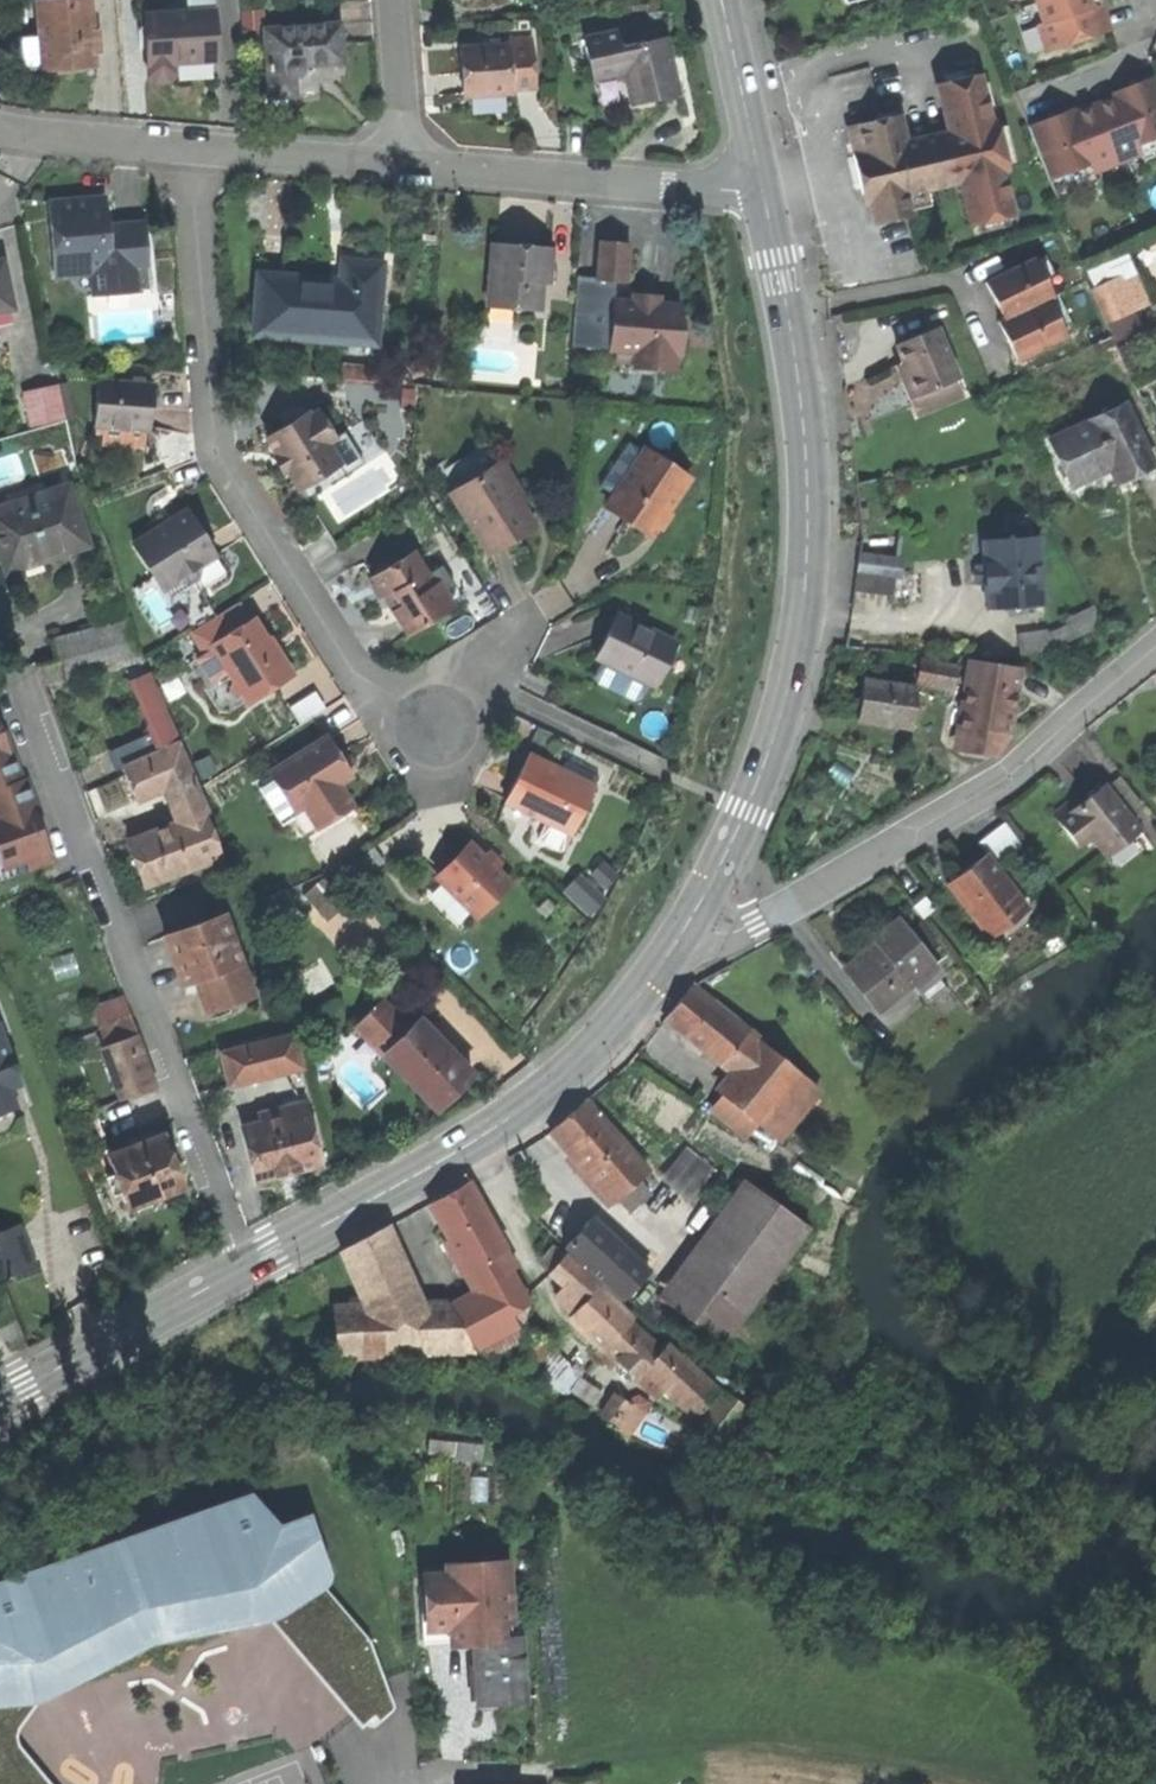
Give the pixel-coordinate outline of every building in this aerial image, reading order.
[(45,53),(67,51),(68,62),(94,60),(93,50),(92,27),(90,0),(41,0),(44,35),(45,53)] [(146,10),(149,72),(157,78),(170,77),(177,71),(186,76),(202,76),(220,75),(216,0),(188,0),(189,8),(146,10)] [(1041,20),(1037,21),(1045,49),(1109,29),(1101,2),(1091,5),(1089,0),(1035,0),(1041,20)] [(342,21),(266,26),(271,96),(298,94),(297,72),(301,71),(305,63),(344,60),(343,38),(342,21)] [(99,27),(92,27),(93,50),(100,49),(99,27)] [(510,35),(510,40),(513,84),(537,83),(534,33),(510,35)] [(580,80),(615,72),(610,48),(606,33),(571,42),(580,80)] [(667,34),(610,48),(615,72),(620,71),(628,76),(634,102),(659,96),(681,90),(667,34)] [(27,64),(45,63),(45,53),(44,35),(26,37),(27,64)] [(466,90),(513,87),(513,84),(510,40),(463,44),(465,65),(466,90)] [(56,63),(68,62),(67,51),(45,53),(45,63),(56,63)] [(949,130),(940,133),(951,178),(960,176),(971,221),(1012,211),(1001,165),(1006,163),(995,119),(990,120),(978,72),(937,82),(949,130)] [(1058,201),(1155,162),(1155,75),(1029,125),(1058,201)] [(951,178),(940,133),(905,141),(896,108),(879,112),(881,118),(860,123),(869,157),(855,160),(859,176),(863,192),(870,190),(873,202),(879,224),(914,215),(913,211),(933,206),(928,188),(952,181),(951,178)] [(846,127),(855,160),(869,157),(860,123),(846,127)] [(866,204),(873,202),(870,190),(863,192),(866,204)] [(105,267),(148,264),(144,223),(103,226),(101,196),(71,199),(48,201),(54,272),(93,268),(105,267)] [(601,240),(600,248),(629,250),(630,242),(601,240)] [(518,245),(491,244),(488,304),(514,306),(540,308),(542,281),(542,271),(550,271),(551,247),(518,245)] [(573,345),(611,347),(614,301),(616,280),(627,280),(629,250),(600,248),(599,276),(578,275),(573,345)] [(1045,251),(1034,256),(1051,293),(1057,290),(1062,288),(1045,251)] [(14,303),(4,256),(0,257),(0,306),(14,303)] [(1001,296),(1008,312),(1047,295),(1051,293),(1034,256),(986,278),(990,288),(995,299),(1001,296)] [(311,278),(285,276),(284,285),(349,290),(352,261),(343,260),(341,280),(311,278)] [(285,276),(258,273),(254,332),(366,341),(368,318),(377,319),(381,263),(352,261),(349,290),(284,285),(285,276)] [(150,288),(148,264),(105,267),(107,291),(150,288)] [(95,292),(107,291),(105,267),(93,268),(95,292)] [(1092,289),(1099,305),(1126,293),(1118,277),(1092,289)] [(1075,328),(1057,290),(1051,293),(1047,295),(1065,333),(1075,328)] [(1132,307),(1126,293),(1099,305),(1105,319),(1132,307)] [(634,294),(634,302),(658,304),(659,296),(647,295),(634,294)] [(1065,333),(1047,295),(1008,312),(1003,315),(1011,334),(1007,336),(1016,356),(1065,333)] [(1003,315),(1008,312),(1001,296),(995,299),(1003,315)] [(614,301),(611,347),(617,348),(640,349),(675,352),(682,352),(680,305),(658,304),(634,302),(614,301)] [(514,319),(514,306),(488,304),(487,317),(514,319)] [(998,317),(1007,336),(1011,334),(1003,315),(998,317)] [(938,327),(898,343),(905,360),(918,392),(958,376),(938,327)] [(616,360),(640,362),(640,349),(617,348),(616,360)] [(674,369),(675,352),(640,349),(640,362),(639,367),(674,369)] [(903,378),(910,396),(918,392),(905,360),(897,363),(903,378)] [(964,392),(958,376),(918,392),(910,396),(917,412),(964,392)] [(24,387),(32,420),(66,413),(60,379),(24,387)] [(152,384),(98,381),(95,426),(143,428),(149,429),(150,407),(152,384)] [(401,407),(419,408),(420,385),(402,384),(401,407)] [(1059,458),(1071,484),(1110,466),(1122,460),(1129,474),(1152,463),(1124,404),(1068,430),(1077,449),(1059,458)] [(313,409),(267,437),(283,462),(298,487),(340,462),(328,443),(334,438),(317,411),(315,412),(313,409)] [(142,448),(143,428),(95,426),(94,433),(103,434),(102,445),(142,448)] [(439,472),(489,551),(511,537),(533,523),(483,444),(439,472)] [(627,520),(649,535),(688,478),(645,449),(607,506),(627,520)] [(1123,477),(1129,474),(1122,460),(1110,466),(1117,480),(1123,477)] [(0,506),(0,541),(8,538),(16,562),(48,551),(86,538),(67,483),(0,506)] [(165,522),(133,542),(162,588),(179,577),(189,579),(198,574),(198,565),(214,555),(200,532),(185,509),(171,519),(172,521),(166,525),(165,522)] [(985,585),(987,607),(1041,604),(1037,536),(982,539),(984,566),(985,585)] [(373,577),(398,619),(440,593),(428,573),(415,552),(373,577)] [(852,592),(894,598),(896,578),(898,563),(899,559),(858,553),(852,592)] [(907,565),(898,563),(896,578),(905,580),(907,565)] [(442,564),(428,573),(440,593),(454,584),(442,564)] [(975,585),(985,585),(984,566),(975,565),(975,570),(971,570),(971,576),(970,582),(976,582),(975,585)] [(449,608),(464,599),(454,584),(440,593),(449,608)] [(428,621),(449,608),(440,593),(398,619),(407,634),(428,621)] [(237,602),(191,630),(204,651),(216,644),(232,669),(228,672),(229,674),(232,679),(232,690),(242,692),(247,700),(270,686),(271,678),(279,680),(292,672),(277,649),(272,653),(267,645),(264,640),(266,638),(254,619),(249,622),(237,602)] [(597,657),(655,685),(676,641),(674,640),(673,642),(637,625),(638,623),(617,614),(607,635),(597,657)] [(1086,617),(1048,632),(1050,647),(1090,630),(1086,617)] [(1017,633),(1019,651),(1050,647),(1048,632),(1047,629),(1017,633)] [(220,680),(229,674),(228,672),(232,669),(216,644),(204,651),(205,653),(196,658),(211,682),(219,677),(220,680)] [(953,688),(967,690),(971,662),(958,660),(956,667),(953,688)] [(917,682),(953,688),(956,667),(920,661),(917,682)] [(1020,670),(971,662),(967,690),(964,706),(1013,714),(1016,695),(1020,670)] [(135,677),(165,749),(178,744),(181,743),(151,671),(135,677)] [(916,687),(863,680),(861,699),(858,719),(911,726),(916,687)] [(305,718),(327,706),(319,692),(297,705),(305,718)] [(1009,735),(1013,714),(964,706),(957,750),(995,756),(1009,735)] [(23,779),(13,750),(9,752),(4,737),(0,726),(0,787),(23,779)] [(118,752),(124,766),(157,753),(151,738),(118,752)] [(337,756),(326,738),(255,781),(278,819),(303,804),(316,826),(351,805),(337,783),(349,775),(337,756)] [(169,793),(178,789),(194,782),(178,744),(165,749),(157,753),(124,766),(130,782),(137,799),(166,787),(169,793)] [(506,802),(572,833),(592,790),(558,774),(560,768),(529,753),(516,779),(506,802)] [(595,785),(560,768),(558,774),(592,790),(595,785)] [(23,779),(0,787),(0,855),(4,867),(27,859),(30,868),(53,860),(39,821),(34,807),(37,805),(27,777),(23,779)] [(178,789),(189,818),(204,812),(206,812),(194,782),(178,789)] [(1076,798),(1056,814),(1081,845),(1091,837),(1107,857),(1141,831),(1104,784),(1087,798),(1089,802),(1083,806),(1081,803),(1076,798)] [(1084,800),(1081,803),(1083,806),(1089,802),(1087,798),(1084,800)] [(204,812),(189,818),(206,862),(220,856),(204,812)] [(189,818),(179,822),(196,866),(206,862),(189,818)] [(179,822),(128,841),(145,885),(196,866),(179,822)] [(437,877),(477,915),(509,882),(496,869),(501,863),(488,850),(483,856),(470,843),(454,859),(437,877)] [(968,869),(952,882),(973,908),(969,911),(986,934),(1023,905),(985,856),(968,869)] [(587,869),(568,888),(594,914),(613,895),(587,869)] [(314,884),(339,910),(352,897),(327,872),(314,884)] [(326,922),(339,910),(314,884),(301,897),(326,922)] [(194,978),(206,1010),(251,993),(222,916),(178,932),(191,969),(194,978)] [(851,969),(881,1005),(933,960),(897,917),(877,935),(883,942),(869,954),(851,969)] [(178,973),(191,969),(178,932),(165,937),(178,973)] [(182,982),(194,978),(191,969),(178,973),(180,978),(182,982)] [(677,1003),(665,1018),(690,1038),(696,1044),(720,1063),(746,1031),(691,986),(677,1003)] [(90,1002),(125,1096),(155,1085),(119,991),(90,1002)] [(355,1025),(383,1054),(405,1033),(377,1004),(355,1025)] [(383,1054),(435,1109),(455,1090),(472,1074),(419,1019),(405,1033),(383,1054)] [(755,1038),(746,1031),(720,1063),(729,1070),(749,1046),(755,1038)] [(16,1107),(9,1088),(19,1084),(0,1033),(0,1113),(16,1107)] [(293,1035),(221,1052),(229,1083),(300,1067),(293,1035)] [(692,1049),(696,1044),(690,1038),(685,1043),(692,1049)] [(761,1043),(755,1038),(749,1046),(755,1051),(761,1043)] [(799,1073),(761,1043),(755,1051),(735,1075),(721,1093),(758,1124),(782,1095),(799,1073)] [(735,1075),(755,1051),(749,1046),(729,1070),(735,1075)] [(818,1089),(799,1073),(782,1095),(800,1110),(818,1089)] [(746,1139),(758,1124),(721,1093),(708,1108),(746,1139)] [(777,1139),(800,1110),(782,1095),(758,1124),(777,1139)] [(566,1117),(551,1131),(577,1160),(601,1188),(635,1158),(584,1101),(566,1117)] [(262,1114),(264,1122),(303,1112),(301,1104),(262,1114)] [(264,1122),(243,1127),(255,1178),(285,1171),(317,1163),(304,1112),(303,1112),(264,1122)] [(137,1136),(140,1143),(154,1138),(152,1130),(137,1136)] [(140,1143),(108,1155),(114,1173),(122,1193),(127,1208),(131,1206),(137,1211),(151,1206),(150,1198),(180,1187),(171,1162),(161,1135),(154,1138),(140,1143)] [(691,1144),(666,1174),(694,1197),(720,1166),(691,1144)] [(647,1172),(635,1158),(601,1188),(613,1201),(617,1198),(637,1181),(647,1172)] [(597,1192),(601,1188),(577,1160),(572,1165),(597,1192)] [(113,1196),(122,1193),(114,1173),(106,1176),(113,1196)] [(679,1267),(744,1314),(808,1225),(743,1178),(679,1267)] [(447,1191),(427,1202),(465,1269),(504,1247),(489,1220),(484,1212),(467,1180),(447,1191)] [(648,1193),(637,1181),(617,1198),(628,1211),(648,1193)] [(492,1207),(484,1212),(489,1220),(497,1215),(492,1207)] [(565,1246),(620,1300),(649,1271),(594,1216),(565,1246)] [(0,1232),(0,1275),(1,1277),(35,1265),(20,1225),(0,1232)] [(340,1250),(362,1300),(378,1297),(413,1290),(403,1267),(397,1269),(380,1228),(340,1250)] [(515,1268),(504,1247),(465,1269),(476,1290),(509,1271),(515,1268)] [(548,1272),(562,1285),(578,1268),(565,1255),(548,1272)] [(724,1341),(744,1314),(679,1267),(659,1295),(724,1341)] [(563,1304),(572,1313),(598,1286),(578,1268),(562,1285),(553,1295),(563,1304)] [(527,1303),(509,1271),(476,1290),(463,1297),(481,1329),(509,1313),(527,1303)] [(570,1316),(588,1333),(616,1303),(598,1286),(572,1313),(570,1316)] [(413,1290),(378,1297),(379,1317),(416,1310),(413,1290)] [(362,1300),(364,1308),(367,1324),(380,1322),(379,1317),(378,1297),(362,1300)] [(471,1351),(488,1342),(481,1329),(463,1297),(446,1306),(471,1351)] [(603,1348),(604,1346),(628,1321),(631,1318),(616,1303),(588,1333),(603,1348)] [(383,1353),(471,1351),(446,1306),(429,1313),(418,1315),(416,1310),(379,1317),(380,1322),(383,1353)] [(333,1355),(383,1353),(380,1322),(367,1324),(364,1308),(331,1309),(333,1355)] [(516,1326),(509,1313),(481,1329),(488,1342),(516,1326)] [(636,1376),(644,1368),(659,1352),(628,1321),(604,1346),(621,1362),(636,1376)] [(644,1368),(678,1400),(700,1376),(666,1344),(659,1352),(644,1368)] [(567,1382),(581,1393),(596,1374),(582,1363),(567,1382)] [(433,1455),(485,1454),(485,1438),(432,1438),(433,1455)] [(0,1577),(0,1704),(39,1702),(156,1651),(275,1621),(326,1590),(332,1578),(321,1544),(305,1501),(256,1518),(245,1489),(0,1577)] [(428,1641),(454,1640),(454,1624),(484,1622),(484,1639),(501,1638),(500,1619),(509,1619),(506,1560),(449,1563),(449,1565),(427,1567),(427,1573),(425,1573),(428,1641)] [(455,1643),(476,1642),(476,1640),(484,1639),(484,1622),(454,1624),(454,1640),(455,1643)] [(484,1639),(476,1640),(476,1642),(477,1668),(478,1682),(479,1701),(499,1700),(523,1699),(520,1638),(501,1638),(484,1639)] [(471,1682),(478,1682),(477,1668),(470,1668),(471,1682)] [(18,1744),(17,1735),(20,1727),(39,1702),(0,1704),(0,1783),(51,1783),(18,1744)]
